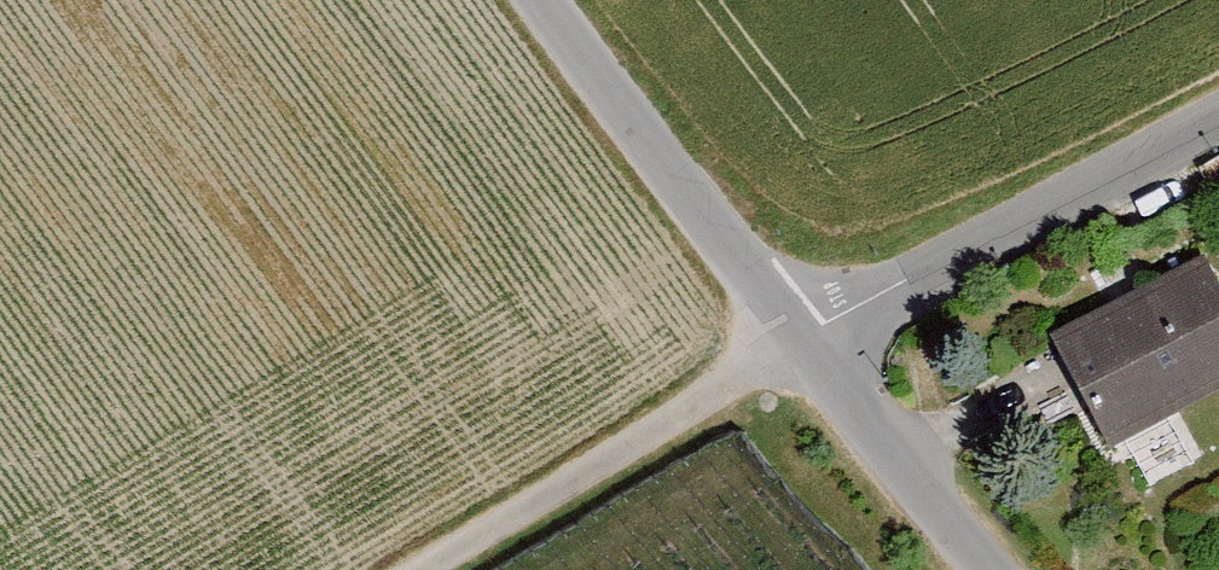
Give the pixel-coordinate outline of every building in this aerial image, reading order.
[(1050,346),(1103,450),(1218,390),(1218,295),(1204,267),(1050,346)]
